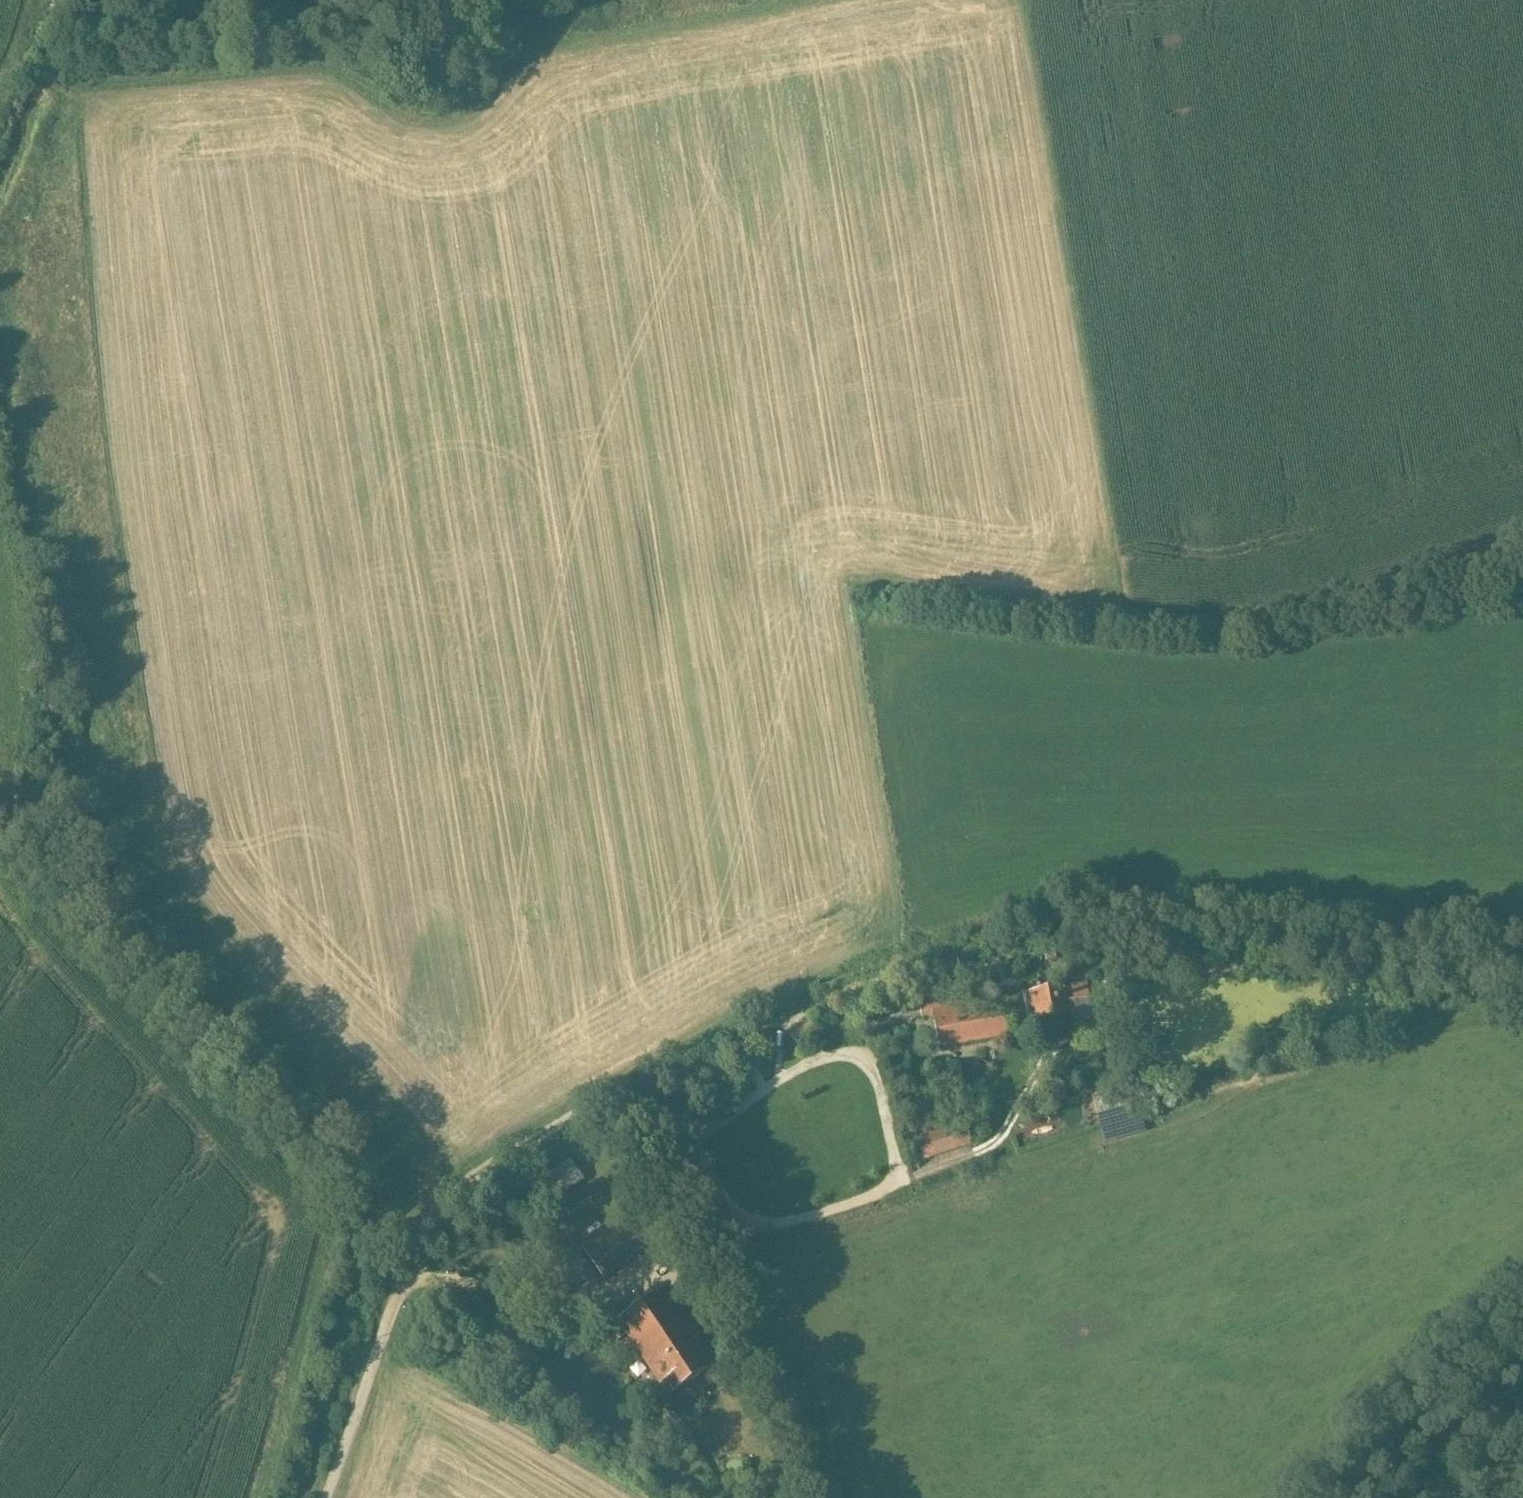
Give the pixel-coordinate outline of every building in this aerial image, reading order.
[(1086,982),(1025,993),(1025,997),(1032,1030),(1080,1022),(1079,1019),(1090,1017),(1087,998),(1089,998),(1086,982)] [(950,994),(934,997),(939,1009),(952,1007),(950,994)] [(939,1009),(933,1010),(940,1047),(1016,1033),(1010,999),(1010,997),(952,1007),(939,1009)] [(1025,997),(1010,999),(1016,1033),(1032,1030),(1025,997)] [(791,1004),(776,1020),(784,1027),(799,1011),(791,1004)] [(572,1161),(539,1183),(550,1200),(583,1177),(572,1161)] [(652,1204),(585,1249),(603,1277),(671,1231),(652,1204)] [(561,1238),(540,1250),(560,1282),(580,1269),(561,1238)] [(666,1287),(619,1319),(670,1395),(717,1364),(666,1287)]
